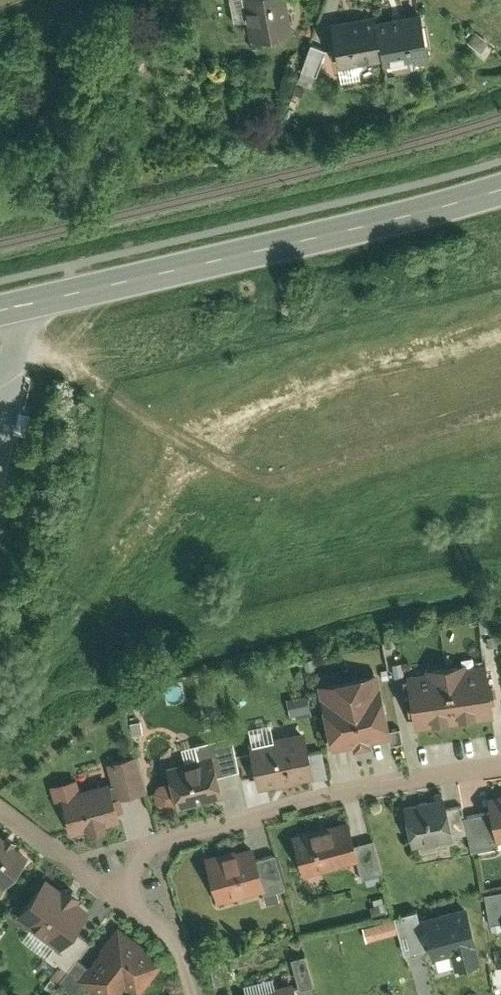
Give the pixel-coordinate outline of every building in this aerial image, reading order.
[(284,0),(228,0),(232,21),(244,19),(247,38),(290,30),(284,0)] [(373,10),(329,19),(338,64),(379,56),(380,62),(427,53),(419,9),(375,17),(373,10)] [(321,47),(308,41),(295,73),(309,78),(321,47)] [(413,731),(489,721),(481,665),(465,667),(464,664),(424,669),(424,673),(406,675),(413,731)] [(369,745),(391,740),(377,673),(315,685),(328,753),(352,748),(353,751),(369,748),(369,745)] [(256,790),(312,778),(302,731),(246,743),(256,790)] [(211,759),(216,777),(237,771),(228,737),(192,746),(197,763),(211,759)] [(105,765),(115,801),(144,793),(134,757),(105,765)] [(176,810),(222,798),(216,777),(211,759),(197,763),(181,767),(179,762),(164,766),(169,782),(157,786),(150,795),(153,806),(163,810),(175,807),(176,810)] [(104,828),(117,824),(105,783),(57,797),(69,838),(85,833),(86,836),(105,830),(104,828)] [(493,842),(500,840),(500,792),(485,795),(488,814),(493,842)] [(442,797),(401,804),(409,849),(450,842),(449,836),(444,810),(442,797)] [(444,810),(449,836),(465,833),(462,819),(460,807),(444,810)] [(488,814),(462,819),(465,833),(468,853),(495,848),(493,842),(488,814)] [(346,821),(289,836),(301,878),(358,863),(353,846),(346,821)] [(0,838),(0,889),(25,858),(13,848),(15,845),(3,835),(1,839),(0,838)] [(353,846),(358,863),(363,881),(380,876),(371,841),(353,846)] [(203,858),(215,905),(264,892),(255,860),(251,846),(203,858)] [(255,860),(264,892),(264,895),(281,890),(272,856),(255,860)] [(70,932),(85,913),(75,905),(78,901),(59,887),(57,891),(43,880),(11,920),(51,950),(54,953),(70,932)] [(500,928),(500,892),(481,896),(487,931),(500,928)] [(371,908),(367,909),(370,921),(387,917),(384,904),(382,905),(380,898),(369,901),(371,908)] [(470,918),(423,928),(431,963),(450,959),(453,974),(480,968),(476,951),(478,950),(470,918)] [(115,931),(85,970),(75,983),(91,994),(117,994),(122,988),(131,994),(136,994),(157,968),(140,950),(115,931)] [(86,945),(70,932),(54,953),(51,950),(44,959),(56,968),(64,974),(74,961),(86,945)] [(305,958),(291,961),(299,992),(313,989),(305,958)] [(85,970),(74,961),(64,974),(56,968),(46,981),(64,994),(65,994),(75,983),(85,970)] [(290,983),(273,988),(270,979),(239,988),(241,994),(294,994),(290,983)]
